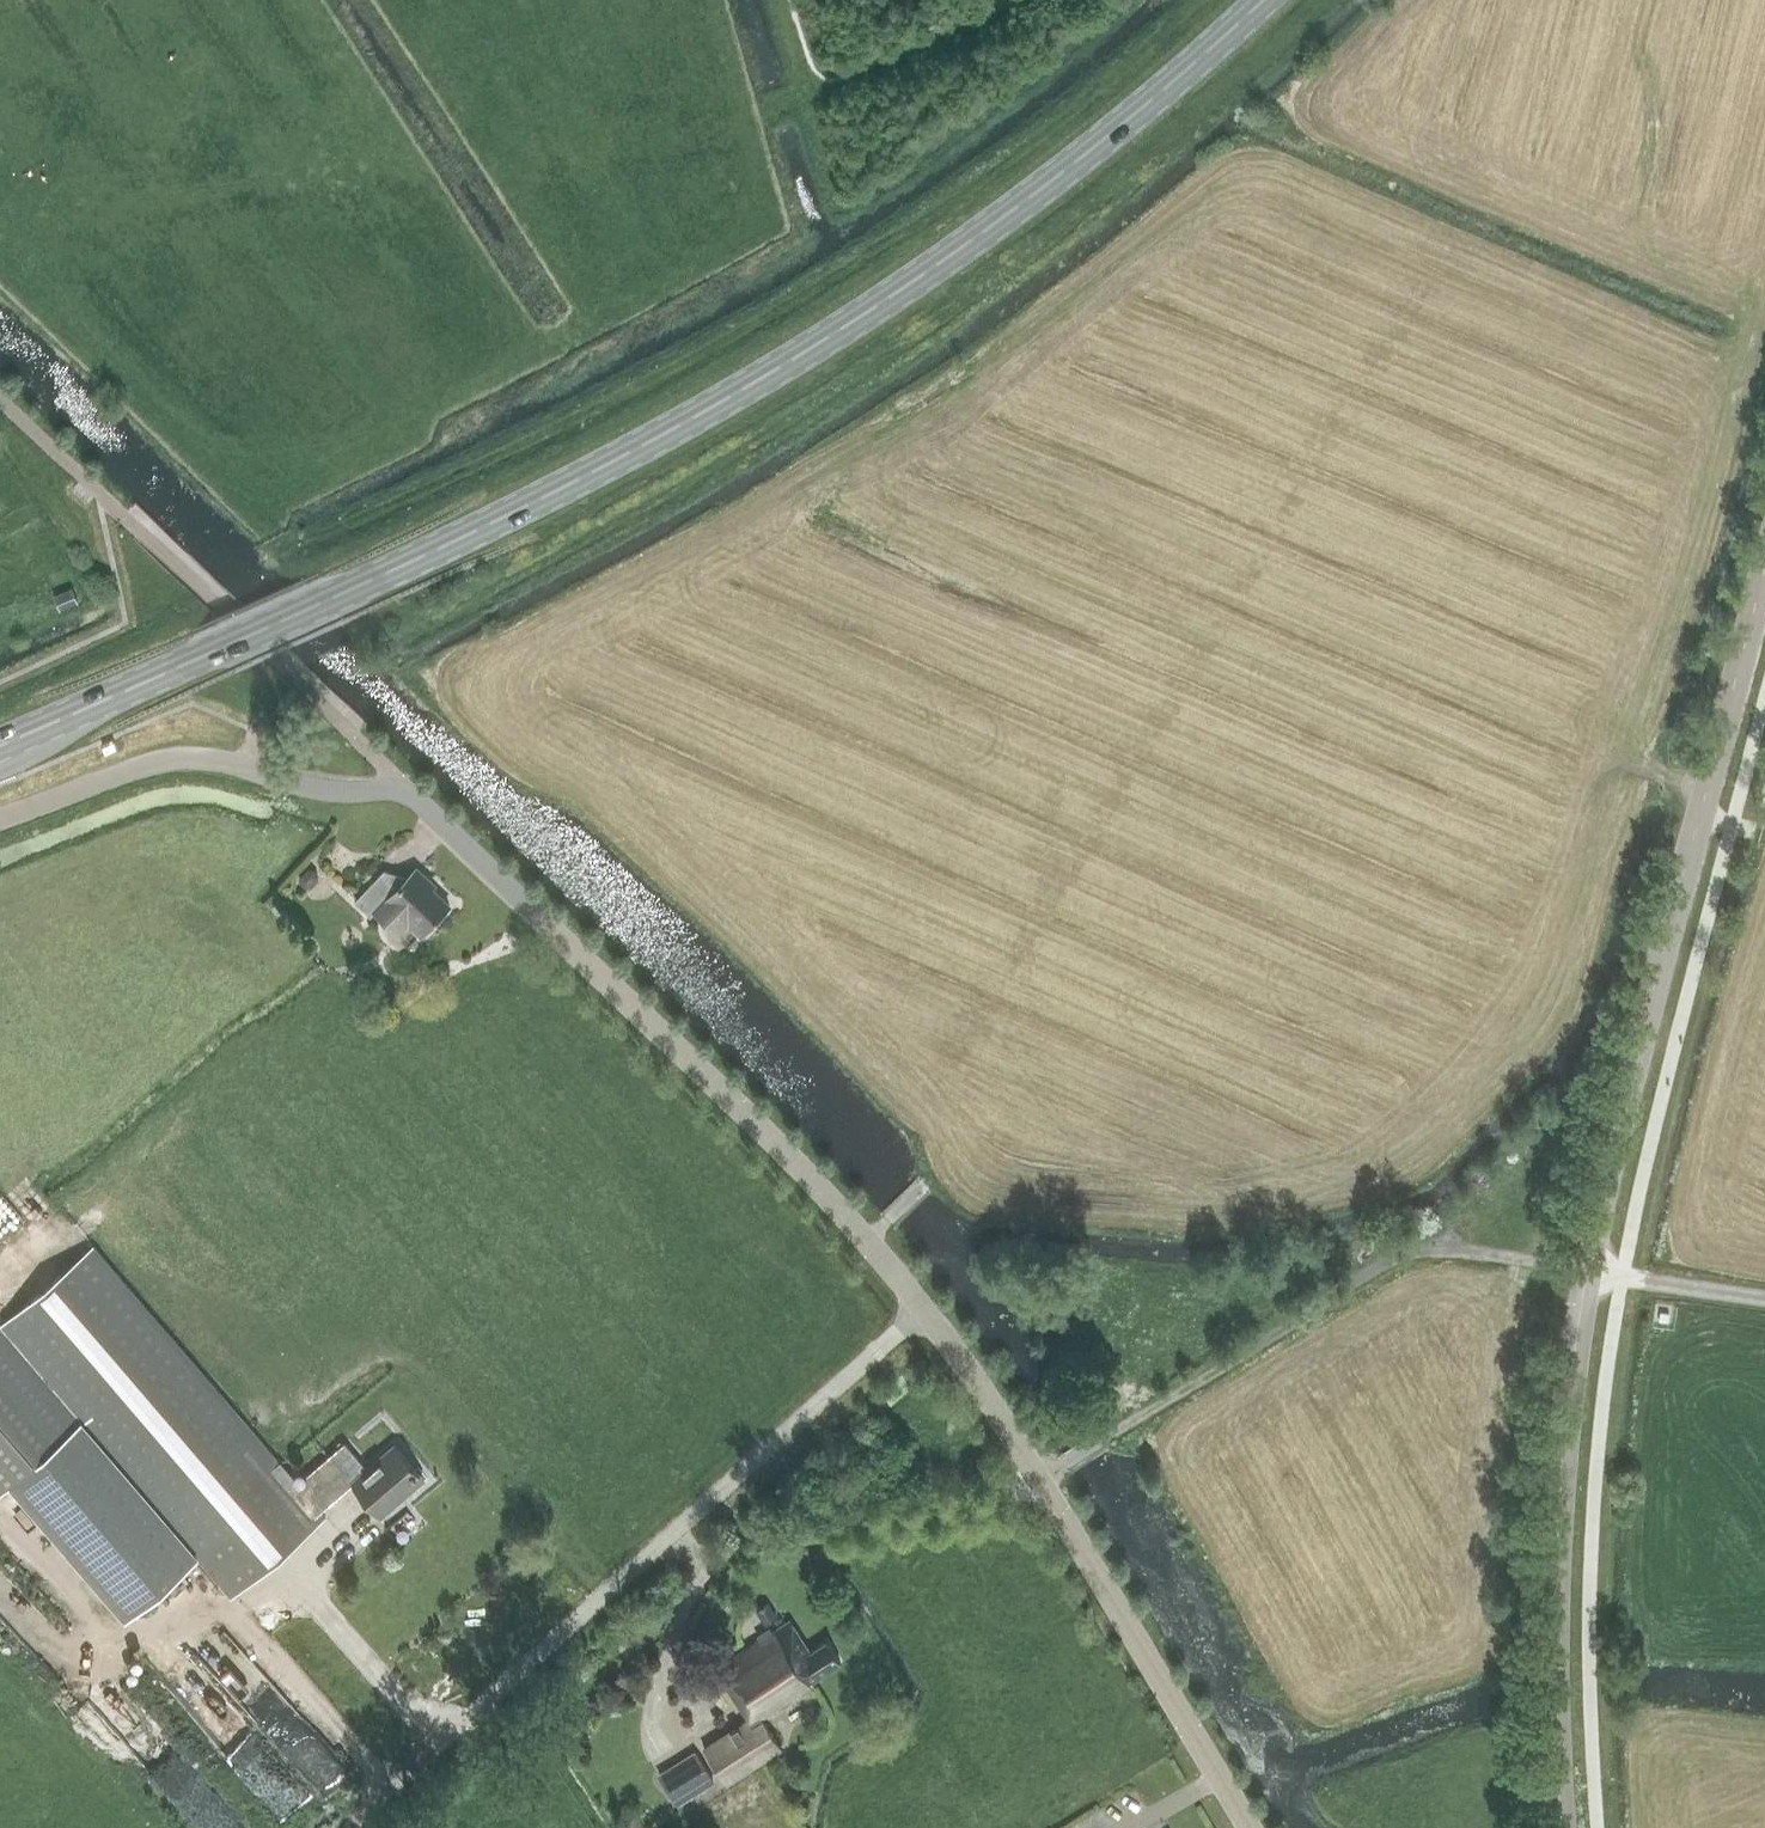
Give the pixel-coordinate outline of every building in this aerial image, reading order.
[(406,921),(419,934),(448,905),(431,887),(434,885),(417,868),(416,867),(400,883),(390,872),(386,868),(355,900),(359,904),(370,915),(375,910),(386,921),(390,916),(401,926),(406,921)] [(311,886),(318,879),(317,873),(313,868),(306,868),(300,874),(300,881),(305,886),(311,886)] [(11,1484),(125,1618),(196,1556),(229,1595),(325,1514),(321,1509),(354,1481),(381,1513),(422,1478),(395,1445),(369,1467),(345,1439),(297,1480),(95,1243),(0,1324),(0,1494),(11,1484)] [(827,1491),(840,1481),(832,1471),(820,1483),(827,1491)] [(778,1616),(768,1601),(755,1610),(765,1625),(778,1616)] [(812,1680),(841,1662),(828,1641),(811,1652),(791,1620),(716,1666),(750,1721),(705,1749),(726,1784),(784,1749),(765,1717),(816,1686),(812,1680)] [(359,1769),(329,1738),(306,1760),(335,1791),(359,1769)] [(715,1782),(695,1750),(658,1772),(678,1805),(715,1782)]
